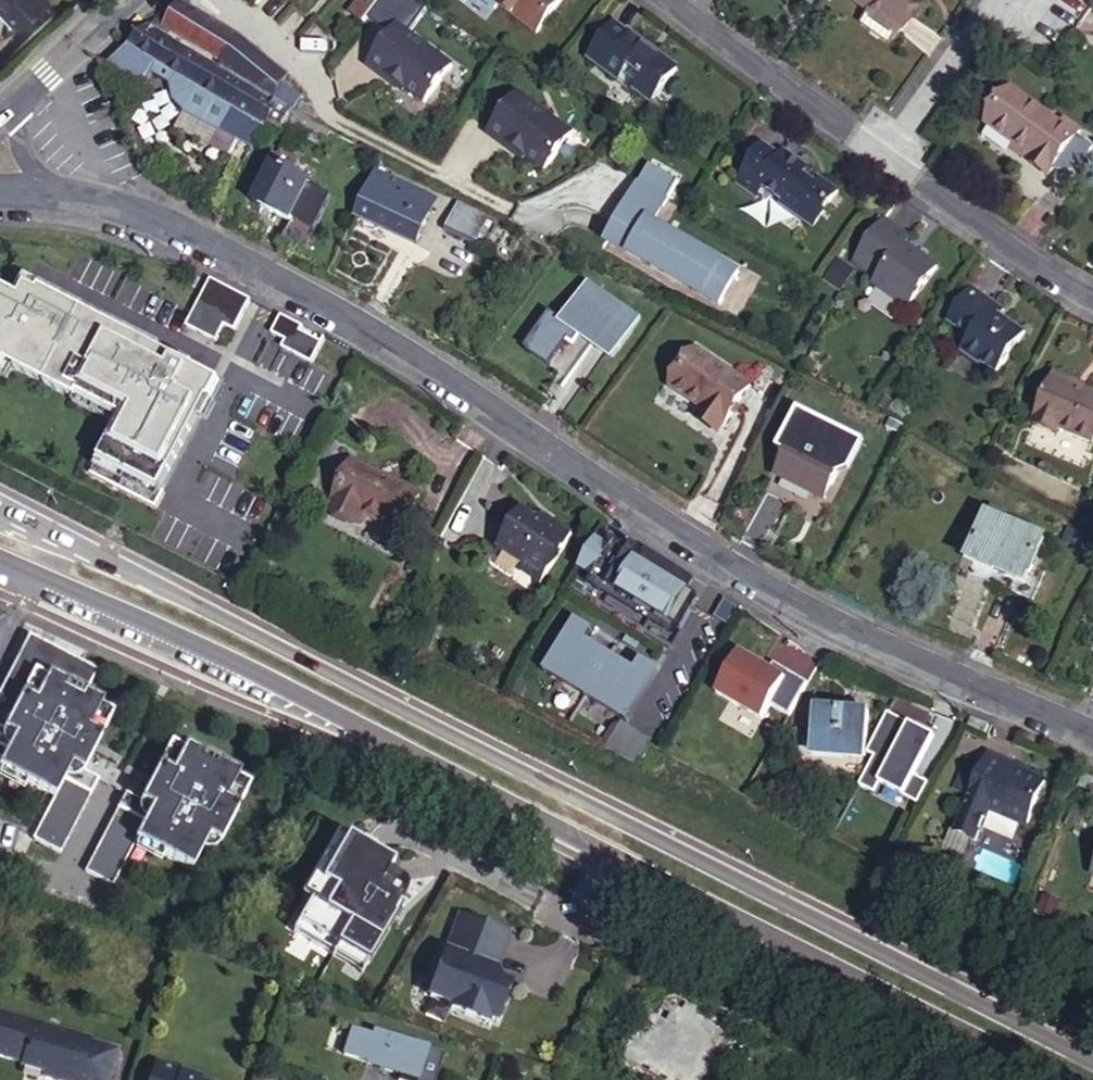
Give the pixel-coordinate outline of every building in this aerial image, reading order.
[(37,0),(0,0),(0,8),(14,23),(37,0)] [(378,0),(357,0),(354,5),(367,15),(378,0)] [(497,0),(536,31),(559,0),(497,0)] [(870,8),(862,20),(892,42),(922,0),(858,0),(870,8)] [(220,67),(276,100),(294,110),(302,96),(282,82),(288,74),(253,45),(183,1),(168,27),(223,63),(220,67)] [(589,53),(620,76),(630,63),(642,71),(634,84),(651,97),(676,64),(616,18),(589,53)] [(263,120),(276,100),(220,67),(153,24),(111,64),(147,85),(155,73),(172,83),(169,99),(182,109),(222,132),(229,119),(256,135),(260,127),(263,120)] [(396,24),(369,61),(423,100),(450,63),(396,24)] [(630,63),(620,76),(618,78),(631,87),(634,84),(642,71),(630,63)] [(147,85),(111,64),(106,69),(105,73),(117,109),(147,85)] [(988,120),(1018,143),(1036,157),(1031,164),(1049,178),(1053,172),(1082,134),(1085,131),(1068,118),(1064,123),(1015,85),(988,120)] [(489,127),(543,166),(570,129),(516,89),(489,127)] [(294,110),(276,100),(263,120),(260,127),(276,137),(281,129),(321,152),(332,130),(294,110)] [(194,126),(175,162),(213,182),(232,146),(194,126)] [(1083,183),(1092,171),(1092,143),(1082,134),(1053,172),(1083,183)] [(784,152),(767,140),(741,180),(759,193),(764,185),(787,200),(786,203),(817,225),(842,188),(823,175),(826,171),(814,162),(811,166),(786,149),(784,152)] [(1036,157),(1018,143),(1013,149),(1031,164),(1036,157)] [(152,164),(158,153),(145,146),(139,157),(152,164)] [(252,198),(288,217),(291,218),(310,180),(271,160),(252,198)] [(678,182),(651,165),(607,236),(717,305),(740,268),(657,216),(678,182)] [(379,172),(358,214),(416,244),(437,203),(379,172)] [(488,221),(460,206),(447,229),(476,243),(488,221)] [(912,232),(886,214),(855,259),(878,275),(874,281),(909,306),(941,261),(921,248),(919,251),(906,241),(912,232)] [(104,240),(95,235),(92,242),(101,247),(104,240)] [(216,337),(222,325),(234,330),(249,298),(210,279),(188,324),(216,337)] [(597,279),(570,315),(618,352),(646,315),(597,279)] [(1004,303),(973,282),(948,316),(972,333),(962,347),(984,362),(986,360),(999,370),(1029,327),(1009,314),(1008,315),(1000,310),(1004,303)] [(20,286),(17,294),(0,287),(0,367),(123,422),(99,474),(157,500),(214,373),(20,286)] [(699,347),(673,385),(708,409),(704,414),(726,429),(755,386),(699,347)] [(1037,415),(1061,425),(1092,437),(1092,387),(1085,384),(1079,381),(1081,376),(1057,367),(1037,415)] [(726,429),(704,414),(701,419),(722,434),(726,429)] [(1061,425),(1037,415),(1034,420),(1059,430),(1061,425)] [(843,462),(794,437),(777,471),(826,496),(843,462)] [(352,456),(330,503),(356,515),(361,507),(403,527),(421,488),(352,456)] [(510,503),(486,540),(513,557),(509,564),(525,574),(531,578),(563,529),(545,518),(542,523),(531,516),(510,503)] [(1046,536),(987,509),(970,546),(978,550),(969,571),(1032,599),(1046,569),(1033,563),(1046,536)] [(534,511),(531,516),(542,523),(545,518),(534,511)] [(677,624),(694,596),(597,538),(580,566),(677,624)] [(531,578),(525,574),(521,580),(527,585),(531,578)] [(573,615),(545,662),(627,712),(656,665),(638,654),(636,659),(588,630),(591,626),(573,615)] [(84,773),(91,776),(103,783),(133,727),(120,720),(122,716),(104,706),(116,684),(47,649),(17,707),(20,709),(0,749),(0,815),(18,780),(66,805),(84,773)] [(627,712),(545,662),(542,666),(625,716),(627,712)] [(843,709),(806,707),(806,722),(813,723),(813,752),(865,754),(867,710),(850,709),(851,694),(843,693),(843,709)] [(987,719),(975,714),(970,726),(982,731),(988,721),(987,719)] [(639,766),(653,740),(622,724),(608,750),(639,766)] [(184,756),(172,749),(141,807),(127,799),(86,876),(114,891),(137,845),(193,875),(210,843),(221,849),(252,789),(239,783),(241,779),(223,769),(220,775),(203,766),(206,760),(188,750),(184,756)] [(1004,757),(986,750),(981,763),(968,793),(965,800),(985,808),(1024,824),(1043,778),(1002,762),(1004,757)] [(968,793),(981,763),(964,757),(952,787),(968,793)] [(66,805),(74,809),(91,776),(84,773),(66,805)] [(103,783),(91,776),(74,809),(53,850),(80,864),(118,791),(103,783)] [(985,808),(965,800),(954,829),(973,837),(985,808)] [(363,973),(405,888),(386,879),(392,866),(337,838),(310,892),(330,902),(323,915),(306,907),(291,937),(363,973)] [(503,938),(456,920),(442,955),(437,954),(429,975),(434,977),(425,999),(448,1008),(446,1013),(483,1027),(485,1022),(492,1025),(505,989),(495,985),(489,974),(503,938)] [(0,1014),(0,1056),(22,1061),(21,1065),(43,1072),(68,1079),(110,1079),(119,1051),(90,1043),(91,1040),(0,1014)] [(404,1079),(435,1079),(444,1056),(350,1024),(339,1058),(404,1079)] [(157,1061),(151,1079),(200,1079),(202,1076),(157,1061)] [(43,1072),(42,1076),(53,1079),(68,1079),(43,1072)]
